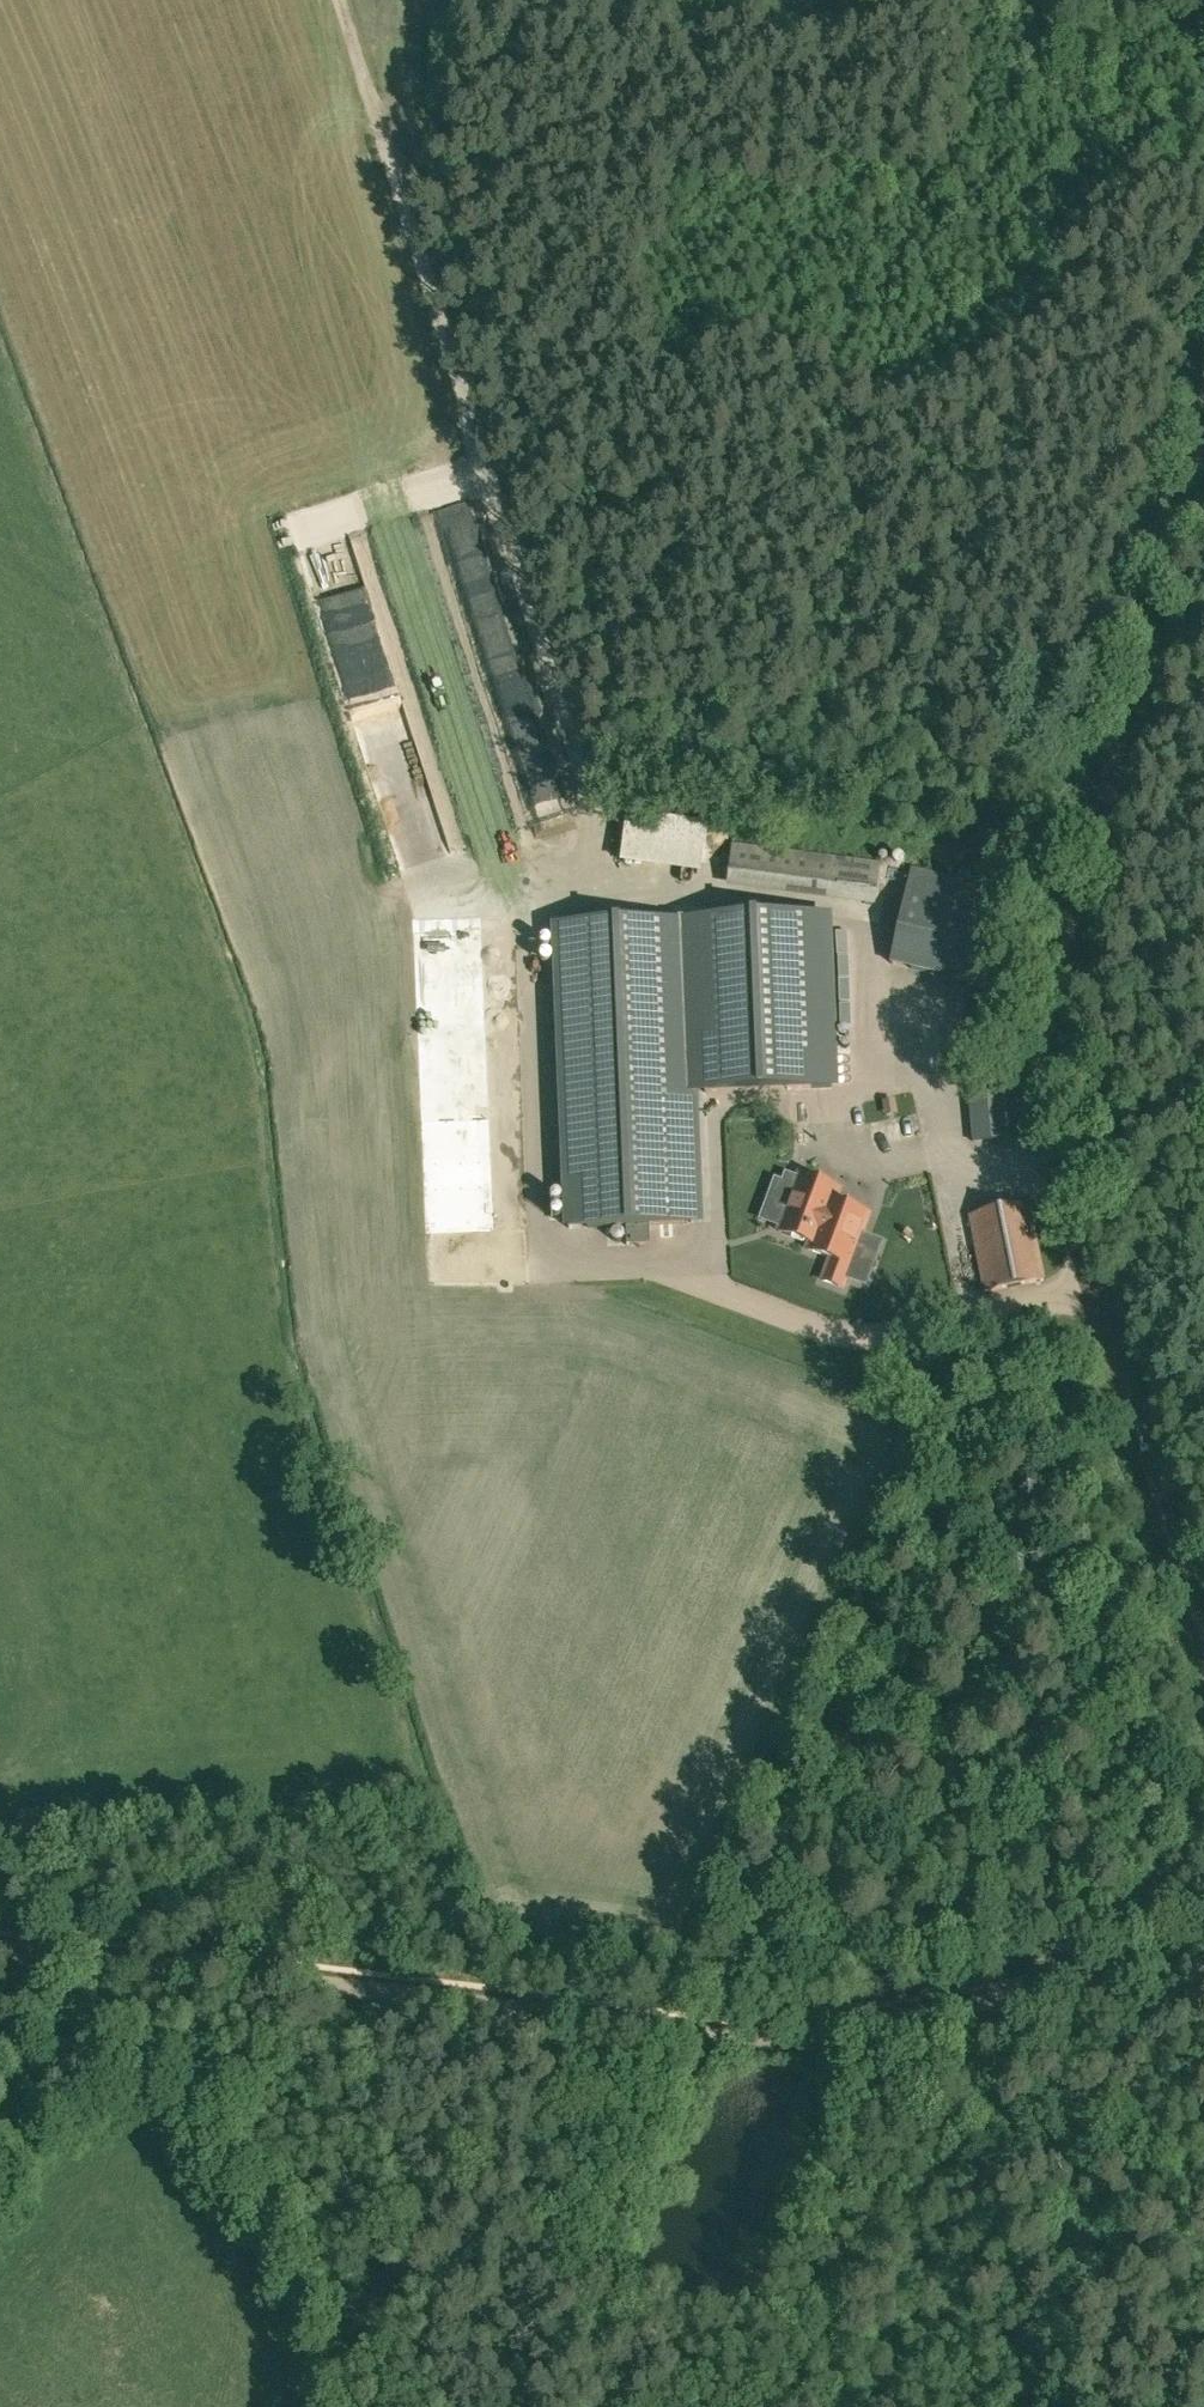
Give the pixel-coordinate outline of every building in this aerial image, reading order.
[(621,814),(617,865),(698,872),(703,821),(621,814)] [(876,901),(880,866),(733,847),(730,872),(832,885),(831,895),(876,901)] [(1010,894),(913,871),(891,964),(989,987),(1010,894)] [(648,924),(557,927),(568,1228),(625,1226),(626,1245),(650,1244),(649,1225),(688,1223),(683,1094),(698,1093),(833,1088),(826,917),(747,920),(648,924)] [(969,1099),(973,1142),(1009,1139),(1005,1096),(969,1099)] [(839,1190),(799,1175),(778,1231),(809,1243),(807,1250),(849,1265),(868,1215),(835,1202),(839,1190)] [(970,1219),(984,1291),(1043,1280),(1029,1208),(970,1219)]
